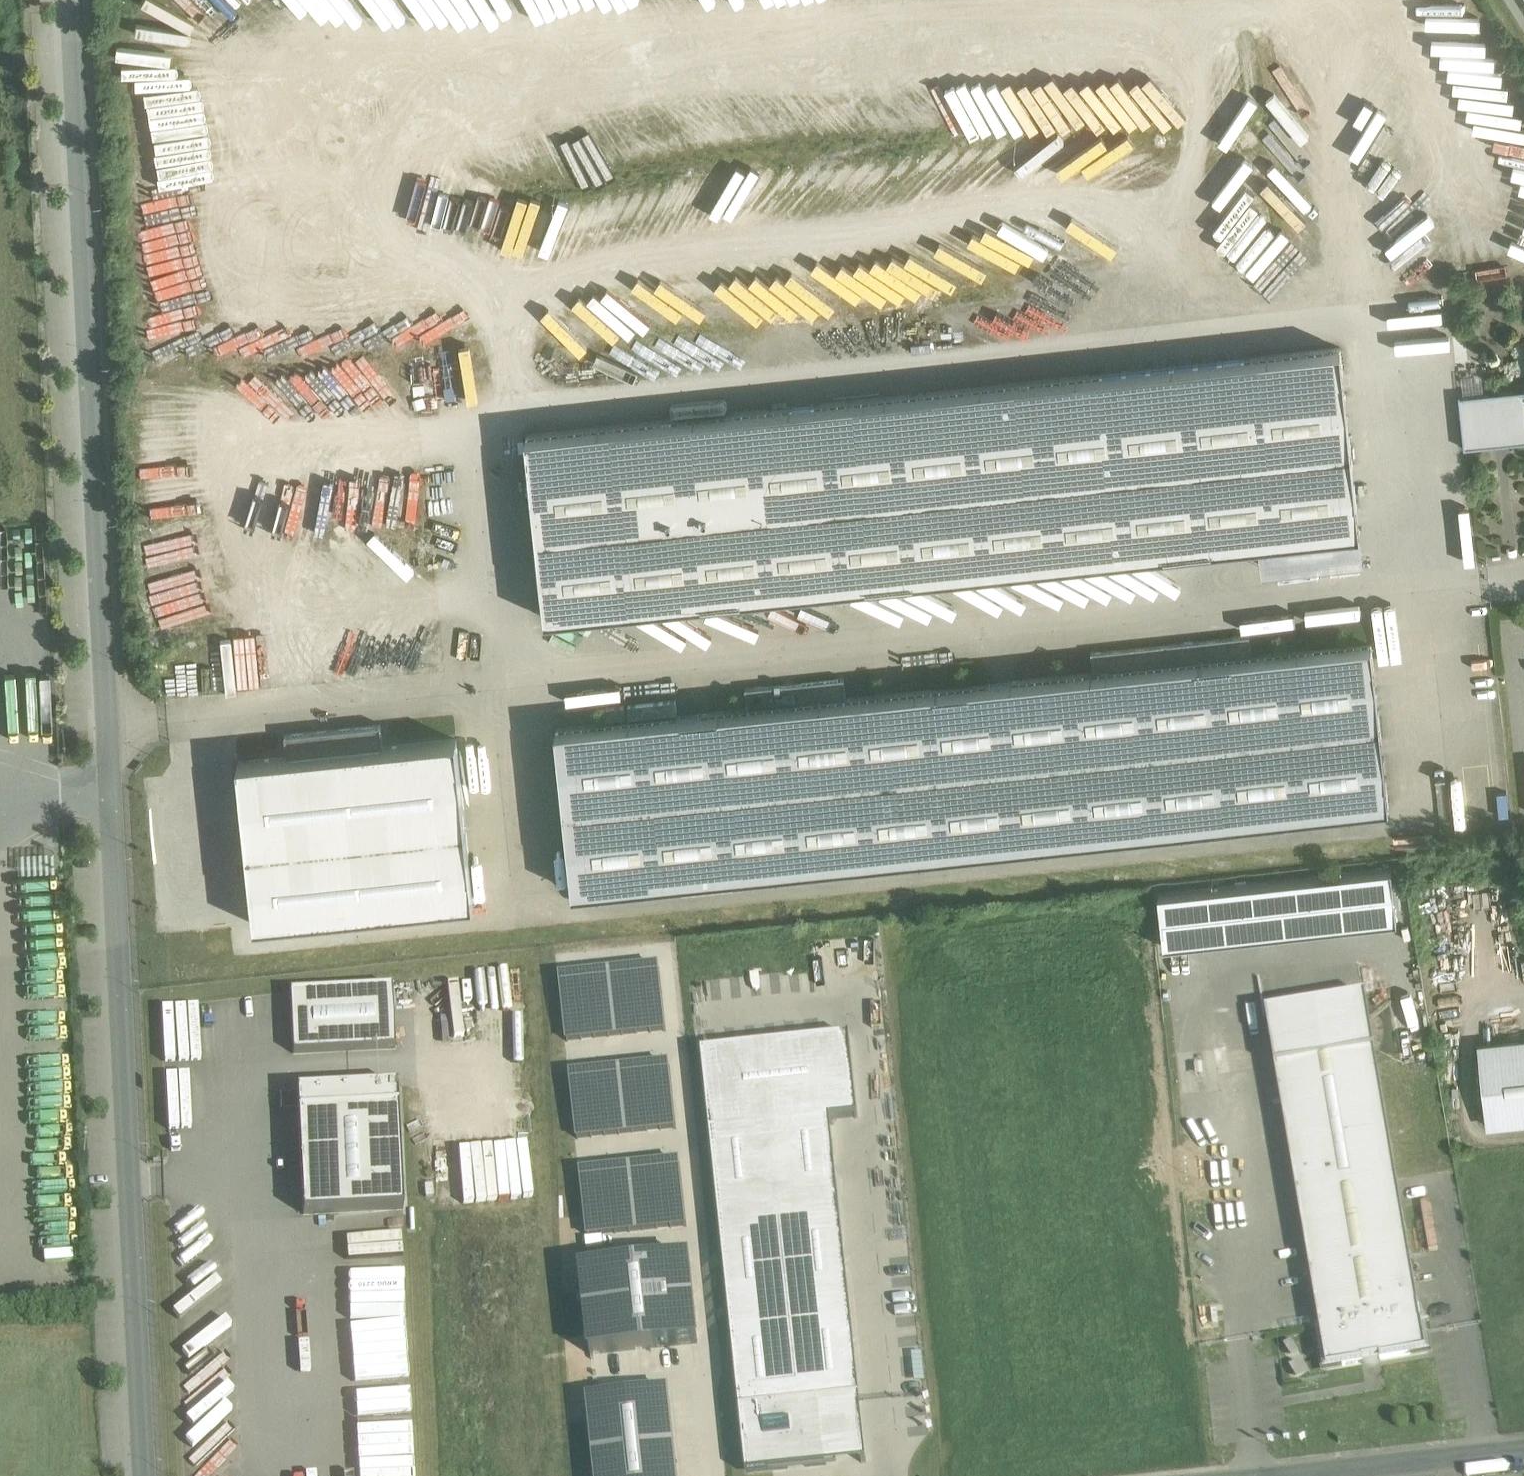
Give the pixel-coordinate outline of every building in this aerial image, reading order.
[(1341,347),(527,433),(546,616),(1361,529),(1341,347)] [(1459,395),(1465,446),(1523,440),(1523,388),(1459,395)] [(845,676),(746,686),(748,706),(556,726),(574,890),(1389,803),(1372,640),(1252,653),(1250,633),(1092,650),(1094,670),(847,696),(845,676)] [(676,698),(628,703),(630,715),(677,710),(676,698)] [(474,901),(461,737),(384,743),(383,724),(289,731),(291,755),(242,759),(254,919),(474,901)] [(54,852),(17,853),(18,872),(55,870),(54,852)] [(1164,941),(1400,921),(1395,870),(1160,890),(1164,941)] [(289,993),(292,1051),(394,1046),(392,989),(289,993)] [(1365,997),(1266,1014),(1275,1065),(1374,1048),(1365,997)] [(745,1475),(865,1464),(834,1118),(859,1116),(852,1038),(707,1051),(745,1475)] [(1482,1046),(1490,1126),(1523,1122),(1523,1041),(1482,1046)] [(1374,1048),(1275,1065),(1319,1324),(1419,1307),(1374,1048)] [(572,1071),(573,1092),(657,1089),(657,1090),(672,1089),(672,1068),(572,1071)] [(394,1090),(298,1094),(303,1215),(399,1211),(394,1090)] [(682,1164),(582,1171),(586,1235),(686,1229),(682,1164)] [(590,1356),(699,1347),(693,1262),(584,1271),(590,1356)] [(1419,1307),(1319,1324),(1327,1370),(1426,1352),(1419,1307)] [(608,1358),(610,1372),(654,1367),(652,1352),(608,1358)] [(596,1475),(679,1475),(672,1391),(589,1398),(596,1475)]
